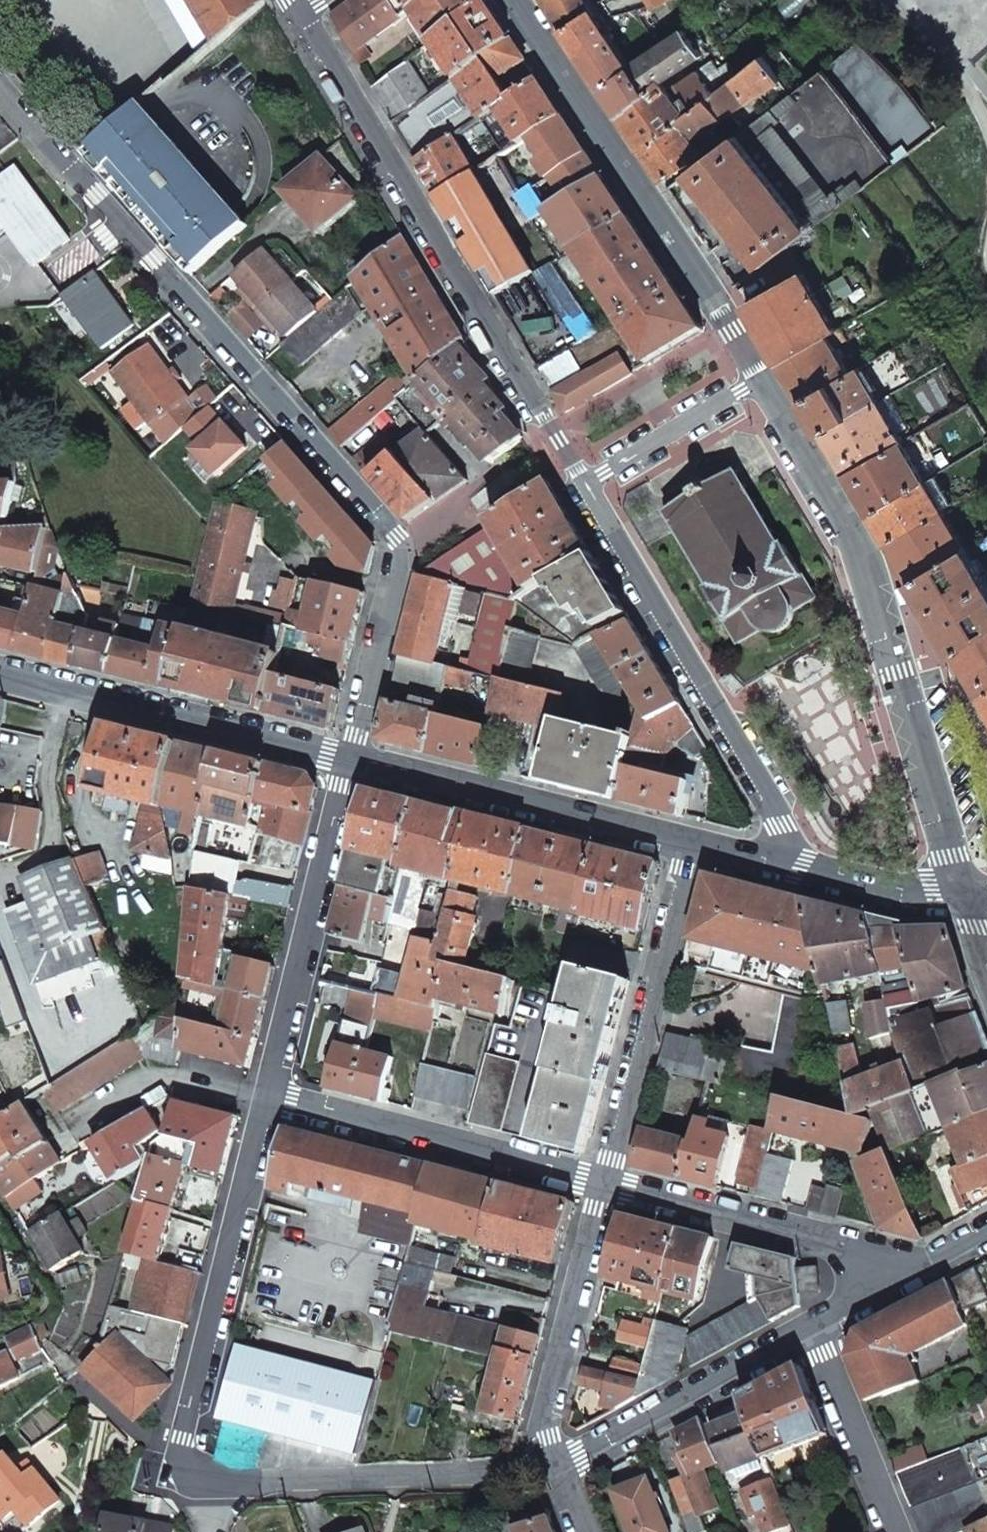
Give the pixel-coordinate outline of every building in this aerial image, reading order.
[(217,37),(259,0),(195,0),(217,37)] [(423,0),(357,0),(332,19),(354,53),(365,45),(411,9),(423,0)] [(486,0),(423,0),(411,9),(433,42),(486,0)] [(458,79),(511,40),(493,11),(486,0),(433,42),(458,79)] [(561,29),(592,9),(586,0),(543,0),(561,29)] [(571,43),(599,87),(627,67),(630,67),(592,9),(561,29),(571,43)] [(660,82),(703,55),(685,29),(630,67),(627,67),(643,94),(660,82)] [(482,119),(538,80),(532,71),(511,40),(458,79),(436,95),(395,124),(418,163),(455,138),(482,119)] [(361,65),(373,57),(365,45),(354,53),(361,65)] [(679,119),(690,135),(706,122),(708,123),(775,73),(762,56),(738,75),(685,114),(679,119)] [(682,111),(685,114),(738,75),(727,61),(719,67),(712,59),(675,87),(689,105),(682,111)] [(395,124),(436,95),(434,92),(431,94),(409,61),(374,89),(395,124)] [(617,114),(643,94),(627,67),(599,87),(612,106),(617,114)] [(531,139),(563,118),(558,111),(538,80),(482,119),(506,155),(531,139)] [(622,121),(641,148),(679,119),(685,114),(682,111),(660,82),(643,94),(617,114),(622,121)] [(140,104),(84,153),(194,277),(248,227),(140,104)] [(577,139),(563,118),(531,139),(544,160),(538,164),(549,180),(552,178),(567,199),(602,178),(586,154),(581,157),(571,143),(577,139)] [(646,156),(663,180),(701,151),(690,135),(679,119),(641,148),(646,156)] [(688,171),(762,266),(785,247),(810,229),(800,216),(737,134),(688,171)] [(475,174),(476,174),(455,138),(418,163),(438,198),(475,174)] [(582,147),(577,139),(571,143),(581,157),(586,154),(586,152),(582,147)] [(324,157),(284,194),(322,235),(361,200),(324,157)] [(475,174),(495,206),(520,191),(500,158),(476,174),(475,174)] [(863,179),(867,185),(888,169),(883,164),(863,179)] [(6,229),(34,266),(69,238),(16,166),(0,178),(0,233),(6,229)] [(573,252),(629,218),(608,186),(602,178),(567,199),(546,211),(573,252)] [(839,197),(844,203),(864,187),(860,181),(839,197)] [(481,245),(543,207),(529,186),(520,191),(495,206),(454,230),(468,253),(481,245)] [(800,216),(810,229),(844,203),(839,197),(834,190),(800,216)] [(620,322),(676,290),(653,254),(629,218),(573,252),(620,322)] [(356,280),(418,383),(421,381),(460,347),(466,342),(404,237),(356,280)] [(483,277),(504,263),(498,251),(488,257),(481,245),(468,253),(483,277)] [(759,268),(774,290),(803,273),(785,247),(762,266),(759,268)] [(257,313),(293,281),(264,250),(236,277),(245,287),(253,295),(247,301),(257,313)] [(94,273),(62,297),(103,350),(134,326),(121,309),(116,313),(101,293),(106,289),(94,273)] [(763,334),(779,364),(827,336),(837,330),(803,273),(774,290),(750,304),(747,305),(763,334)] [(275,319),(283,328),(292,338),(320,312),(293,281),(257,313),(268,326),(275,319)] [(239,292),(247,301),(253,295),(245,287),(239,292)] [(281,348),(298,367),(363,308),(346,289),(292,338),(281,348)] [(648,363),(704,331),(683,300),(676,290),(620,322),(640,352),(648,363)] [(247,301),(229,317),(239,329),(257,313),(247,301)] [(250,342),(268,326),(257,313),(239,329),(250,342)] [(827,336),(833,346),(848,337),(851,342),(867,333),(858,318),(837,330),(827,336)] [(283,328),(275,319),(268,326),(276,334),(283,328)] [(797,393),(802,401),(849,373),(833,346),(827,336),(779,364),(797,393)] [(855,360),(860,368),(890,349),(886,342),(855,360)] [(449,415),(490,462),(524,438),(503,414),(507,410),(485,385),(490,381),(460,347),(421,381),(449,415)] [(150,348),(114,374),(152,425),(188,399),(150,348)] [(864,376),(896,358),(890,349),(860,368),(864,376)] [(554,392),(585,374),(570,351),(540,369),(554,392)] [(638,369),(648,363),(640,352),(631,358),(638,369)] [(566,413),(633,373),(620,354),(585,374),(554,392),(566,413)] [(849,373),(802,401),(819,429),(821,434),(879,401),(864,376),(860,368),(849,373)] [(330,432),(343,448),(408,392),(395,379),(330,432)] [(423,429),(427,434),(449,415),(421,381),(418,383),(408,392),(399,400),(418,423),(423,429)] [(844,471),(846,475),(902,442),(914,435),(890,395),(879,401),(821,434),(844,471)] [(343,448),(368,476),(397,452),(388,441),(409,423),(413,428),(418,423),(399,400),(343,448)] [(224,424),(194,452),(218,478),(248,450),(224,424)] [(368,476),(409,522),(467,480),(427,434),(423,429),(397,452),(368,476)] [(284,442),(257,467),(296,509),(294,511),(322,545),(345,568),(370,574),(377,546),(284,442)] [(850,482),(869,515),(925,481),(902,442),(846,475),(850,482)] [(511,468),(502,455),(494,461),(503,473),(511,468)] [(9,517),(16,482),(14,465),(0,468),(0,518),(9,517)] [(708,590),(740,644),(764,632),(768,634),(775,634),(780,634),(784,632),(787,630),(790,625),(792,623),(793,622),(794,620),(795,617),(795,613),(817,598),(785,545),(781,547),(737,471),(667,512),(712,588),(708,590)] [(967,485),(973,493),(982,487),(977,478),(967,485)] [(925,481),(869,515),(874,522),(888,546),(944,511),(925,481)] [(524,576),(532,590),(542,584),(592,553),(549,482),(493,522),(524,576)] [(973,493),(977,501),(986,495),(982,487),(973,493)] [(214,513),(192,603),(206,607),(233,613),(257,512),(216,502),(214,513)] [(892,553),(910,583),(967,549),(944,511),(888,546),(892,553)] [(493,522),(421,574),(461,585),(488,592),(511,599),(516,581),(524,576),(493,522)] [(0,545),(0,565),(37,573),(46,529),(3,533),(0,545)] [(46,529),(38,571),(52,574),(55,556),(52,547),(56,544),(51,529),(46,529)] [(971,556),(983,552),(986,550),(986,537),(967,549),(971,556)] [(954,656),(986,636),(986,583),(971,556),(967,549),(910,583),(928,613),(931,618),(954,656)] [(592,553),(542,584),(555,594),(562,590),(576,614),(583,610),(588,617),(594,615),(603,630),(628,614),(620,599),(613,588),(606,593),(599,581),(603,579),(597,569),(601,568),(592,553)] [(64,594),(49,660),(71,665),(77,667),(86,631),(89,615),(70,571),(64,594)] [(273,571),(262,614),(264,615),(286,620),(297,577),(273,571)] [(421,574),(401,656),(435,664),(439,650),(445,651),(461,585),(421,574)] [(278,654),(264,713),(332,730),(340,690),(302,680),(311,645),(325,649),(324,659),(347,665),(364,594),(297,577),(286,620),(279,648),(278,654)] [(532,590),(516,600),(574,647),(598,633),(603,630),(594,615),(588,617),(583,610),(576,614),(562,590),(555,594),(542,584),(532,590)] [(899,589),(905,605),(913,602),(907,586),(903,587),(899,589)] [(49,660),(64,594),(34,587),(31,604),(28,618),(21,653),(32,656),(49,660)] [(488,592),(469,672),(472,673),(499,679),(510,629),(516,600),(511,599),(488,592)] [(20,601),(17,615),(28,618),(31,604),(20,601)] [(192,603),(188,618),(202,622),(206,607),(192,603)] [(21,653),(28,618),(17,615),(0,611),(0,648),(13,651),(21,653)] [(598,633),(601,639),(633,621),(628,614),(603,630),(598,633)] [(264,615),(259,642),(263,644),(279,648),(286,620),(264,615)] [(104,621),(101,635),(118,639),(122,624),(104,621)] [(644,715),(649,723),(682,704),(633,621),(601,639),(644,715)] [(161,634),(149,684),(155,686),(172,690),(186,631),(159,625),(145,622),(144,630),(157,633),(161,634)] [(118,639),(110,675),(131,680),(149,684),(161,634),(157,633),(144,630),(122,624),(118,639)] [(510,629),(499,679),(528,686),(536,636),(510,629)] [(86,631),(77,667),(83,668),(110,675),(118,639),(101,635),(86,631)] [(186,631),(172,690),(217,701),(264,713),(278,654),(264,650),(186,631)] [(598,633),(574,647),(608,705),(602,731),(634,739),(639,717),(644,715),(601,639),(598,633)] [(979,698),(986,693),(986,636),(954,656),(966,677),(979,698)] [(263,644),(264,650),(278,654),(279,648),(263,644)] [(401,656),(393,688),(421,695),(420,701),(408,699),(406,707),(436,714),(444,681),(447,667),(435,664),(401,656)] [(444,681),(469,687),(472,673),(469,672),(447,667),(444,681)] [(499,679),(492,713),(538,724),(533,746),(551,752),(559,721),(565,695),(528,686),(499,679)] [(979,698),(986,711),(986,693),(979,698)] [(8,700),(0,698),(0,728),(8,700)] [(406,707),(390,703),(381,742),(400,746),(427,753),(436,714),(406,707)] [(660,775),(664,756),(677,741),(692,755),(706,746),(682,704),(649,723),(644,715),(639,717),(634,739),(620,800),(673,813),(683,816),(690,782),(660,775)] [(436,714),(427,753),(470,763),(479,765),(488,727),(436,714)] [(551,752),(544,781),(549,783),(620,800),(634,739),(602,731),(573,725),(559,721),(551,752)] [(144,734),(107,724),(91,790),(145,803),(165,808),(165,805),(181,743),(144,734)] [(207,749),(181,743),(165,805),(202,815),(217,752),(207,749)] [(706,746),(692,755),(697,760),(710,752),(706,746)] [(266,764),(217,752),(202,815),(250,827),(266,764)] [(310,775),(266,764),(250,827),(258,829),(262,831),(262,832),(268,834),(295,843),(304,846),(318,788),(310,775)] [(418,802),(368,790),(345,888),(394,899),(402,867),(418,802)] [(454,881),(471,816),(456,812),(418,802),(402,867),(424,872),(422,878),(427,879),(427,874),(454,881)] [(165,808),(145,803),(134,850),(143,853),(147,883),(176,888),(165,808)] [(35,849),(40,812),(0,807),(0,843),(35,849)] [(513,826),(471,816),(454,881),(474,886),(513,895),(528,830),(513,826)] [(262,831),(258,829),(249,863),(260,864),(268,834),(262,832),(262,831)] [(563,838),(528,830),(513,895),(581,911),(597,847),(563,838)] [(304,846),(295,843),(289,866),(298,869),(304,846)] [(628,854),(597,847),(581,911),(580,914),(643,930),(660,864),(659,862),(628,854)] [(233,859),(193,850),(191,889),(227,896),(233,859)] [(125,923),(99,851),(75,860),(104,930),(125,923)] [(97,961),(88,936),(104,930),(75,860),(22,880),(31,903),(7,912),(34,983),(97,961)] [(394,899),(388,922),(408,929),(415,941),(411,956),(413,956),(417,939),(439,945),(442,931),(426,927),(429,912),(419,909),(427,879),(422,878),(424,872),(402,867),(394,899)] [(766,889),(708,874),(692,940),(820,973),(821,973),(804,898),(766,889)] [(245,880),(244,882),(241,898),(252,900),(289,907),(293,888),(247,879),(245,880)] [(474,886),(454,881),(451,896),(447,911),(466,916),(467,913),(474,915),(479,897),(471,896),(474,886)] [(394,899),(345,888),(333,936),(366,944),(372,919),(388,922),(394,899)] [(227,896),(191,889),(184,979),(231,990),(233,990),(234,981),(219,977),(227,917),(248,922),(252,900),(241,898),(227,896)] [(439,914),(429,912),(426,927),(442,931),(446,916),(447,911),(451,896),(444,895),(439,914)] [(857,911),(804,898),(821,973),(820,973),(823,987),(869,976),(882,974),(867,914),(857,911)] [(903,923),(867,914),(882,974),(886,1000),(891,1020),(923,1012),(921,1005),(941,999),(942,1003),(969,995),(966,985),(950,927),(934,927),(903,928),(903,923)] [(477,924),(446,916),(442,931),(439,945),(435,961),(445,964),(466,969),(477,924)] [(417,939),(413,956),(408,976),(402,999),(435,1007),(445,964),(435,961),(439,945),(417,939)] [(820,973),(692,940),(685,969),(782,993),(770,1052),(742,1047),(734,1079),(793,1091),(810,999),(825,996),(823,987),(820,973)] [(274,967),(240,959),(234,981),(233,990),(267,998),(274,967)] [(466,969),(445,964),(435,1007),(433,1017),(440,1018),(444,1001),(456,1004),(468,1007),(477,972),(466,969)] [(630,981),(576,967),(567,1009),(564,1009),(560,1025),(562,1026),(533,1140),(570,1149),(591,1136),(630,981)] [(381,994),(402,999),(408,976),(379,969),(373,992),(381,994)] [(494,976),(477,972),(468,1007),(485,1011),(502,1015),(510,981),(494,976)] [(231,990),(184,979),(183,1001),(183,1019),(181,1050),(251,1068),(267,998),(233,990),(231,990)] [(354,988),(328,1088),(355,1094),(366,1051),(381,994),(373,992),(354,988)] [(886,1000),(867,1004),(871,1039),(894,1032),(891,1020),(886,1000)] [(972,1000),(934,1010),(941,1027),(976,1012),(972,1000)] [(144,1027),(50,1088),(63,1108),(145,1053),(149,1059),(177,1065),(181,1050),(183,1019),(183,1001),(144,1027)] [(848,1001),(827,1004),(834,1035),(853,1031),(848,1001)] [(891,1020),(894,1032),(906,1060),(918,1094),(986,1067),(986,1038),(976,1012),(941,1027),(934,1010),(923,1012),(891,1020)] [(724,1048),(668,1035),(660,1069),(725,1086),(732,1057),(723,1054),(724,1048)] [(850,1041),(837,1044),(846,1083),(863,1077),(855,1044),(851,1045),(850,1041)] [(393,1058),(366,1051),(355,1094),(388,1103),(389,1096),(391,1089),(385,1088),(393,1058)] [(521,1062),(489,1054),(471,1124),(503,1132),(521,1062)] [(863,1077),(846,1083),(854,1116),(858,1117),(871,1111),(918,1094),(906,1060),(863,1077)] [(476,1078),(422,1064),(415,1095),(469,1108),(476,1078)] [(986,1113),(986,1067),(918,1094),(871,1111),(887,1150),(889,1150),(950,1127),(986,1113)] [(854,1116),(780,1098),(780,1099),(771,1131),(864,1155),(872,1121),(858,1117),(854,1116)] [(239,1117),(175,1100),(167,1134),(142,1153),(146,1159),(152,1155),(186,1164),(224,1174),(239,1117)] [(7,1197),(15,1193),(36,1180),(61,1163),(24,1104),(23,1103),(0,1118),(0,1186),(7,1197)] [(93,1143),(116,1179),(146,1159),(142,1153),(139,1148),(161,1131),(147,1110),(93,1143)] [(950,1127),(965,1165),(966,1167),(986,1159),(986,1113),(950,1127)] [(710,1123),(698,1120),(692,1142),(683,1179),(700,1184),(717,1188),(730,1137),(707,1131),(710,1123)] [(771,1131),(752,1127),(737,1183),(751,1187),(749,1196),(758,1198),(767,1153),(771,1131)] [(417,1223),(431,1165),(286,1128),(272,1190),(293,1196),(296,1183),(314,1188),(354,1198),(372,1203),(370,1208),(364,1232),(411,1244),(417,1223)] [(692,1142),(644,1130),(635,1166),(683,1179),(692,1142)] [(887,1150),(858,1162),(885,1231),(922,1239),(925,1238),(889,1150),(887,1150)] [(794,1160),(767,1153),(758,1198),(782,1205),(794,1160)] [(186,1164),(152,1155),(125,1251),(159,1260),(184,1172),(186,1164)] [(954,1170),(971,1213),(986,1203),(986,1159),(966,1167),(965,1165),(954,1170)] [(431,1165),(417,1223),(486,1240),(501,1183),(466,1174),(431,1165)] [(15,1193),(23,1205),(43,1192),(36,1180),(15,1193)] [(486,1240),(485,1245),(560,1265),(575,1202),(501,1183),(486,1240)] [(827,1189),(814,1186),(807,1211),(836,1218),(844,1190),(828,1186),(827,1189)] [(311,1199),(352,1209),(354,1198),(314,1188),(311,1199)] [(60,1214),(30,1233),(54,1271),(84,1252),(60,1214)] [(680,1228),(623,1215),(606,1276),(646,1287),(664,1291),(680,1228)] [(697,1233),(680,1228),(664,1291),(704,1301),(709,1282),(703,1280),(714,1237),(697,1233)] [(731,1270),(759,1277),(760,1297),(773,1322),(801,1307),(799,1294),(796,1269),(796,1258),(767,1251),(738,1243),(731,1270)] [(11,1284),(0,1246),(0,1287),(11,1284)] [(407,1263),(439,1271),(450,1274),(454,1259),(411,1247),(407,1263)] [(83,1369),(138,1420),(172,1382),(165,1375),(174,1365),(185,1322),(187,1323),(200,1271),(159,1260),(125,1251),(119,1273),(100,1341),(96,1355),(83,1369)] [(807,1268),(796,1269),(799,1294),(820,1292),(817,1267),(807,1268)] [(949,1282),(962,1312),(986,1302),(986,1294),(975,1268),(949,1282)] [(77,1269),(55,1274),(57,1287),(80,1280),(77,1269)] [(405,1271),(391,1331),(435,1343),(440,1314),(426,1310),(433,1278),(405,1271)] [(949,1282),(859,1332),(851,1356),(869,1402),(921,1382),(909,1350),(923,1344),(926,1350),(969,1333),(962,1312),(949,1282)] [(664,1291),(646,1287),(644,1297),(662,1301),(664,1291)] [(760,1297),(687,1337),(691,1367),(773,1322),(760,1297)] [(440,1314),(435,1343),(500,1359),(507,1330),(440,1314)] [(531,1317),(527,1333),(542,1337),(546,1321),(531,1317)] [(620,1341),(649,1349),(656,1321),(646,1318),(643,1326),(625,1322),(620,1341)] [(7,1340),(19,1359),(43,1349),(40,1341),(44,1339),(41,1333),(45,1331),(40,1320),(7,1340)] [(689,1328),(657,1320),(641,1381),(637,1396),(677,1375),(687,1337),(689,1328)] [(500,1359),(487,1413),(496,1414),(493,1425),(512,1430),(515,1419),(520,1421),(542,1337),(527,1333),(508,1328),(507,1330),(500,1359)] [(84,1335),(70,1357),(83,1369),(96,1355),(100,1341),(84,1335)] [(376,1380),(239,1345),(220,1420),(226,1421),(218,1459),(231,1466),(238,1468),(269,1468),(353,1465),(376,1380)] [(19,1376),(6,1352),(0,1355),(0,1386),(19,1376)] [(800,1364),(743,1396),(750,1412),(768,1458),(829,1434),(800,1364)] [(580,1384),(608,1391),(612,1374),(584,1367),(580,1384)] [(612,1374),(608,1391),(604,1405),(616,1408),(637,1396),(641,1381),(612,1374)] [(969,1404),(977,1426),(986,1422),(986,1396),(969,1404)] [(750,1412),(711,1428),(729,1475),(762,1461),(768,1474),(773,1472),(768,1458),(750,1412)] [(701,1419),(676,1433),(683,1455),(679,1457),(688,1482),(699,1513),(700,1515),(719,1508),(705,1470),(718,1463),(701,1419)] [(898,1475),(912,1509),(922,1531),(961,1531),(967,1530),(986,1522),(986,1441),(928,1464),(898,1475)] [(920,1447),(892,1458),(898,1475),(928,1464),(920,1447)] [(7,1520),(18,1511),(31,1526),(61,1501),(35,1470),(25,1478),(19,1471),(6,1455),(0,1460),(0,1511),(7,1520)] [(29,1462),(19,1471),(25,1478),(35,1470),(29,1462)] [(615,1492),(631,1531),(668,1531),(648,1479),(615,1492)] [(744,1491),(753,1516),(760,1514),(767,1531),(773,1531),(793,1525),(776,1479),(744,1491)] [(688,1482),(674,1488),(686,1519),(699,1513),(688,1482)] [(108,1531),(175,1531),(176,1529),(111,1516),(108,1531)] [(550,1516),(518,1530),(519,1531),(556,1531),(550,1516)] [(967,1530),(968,1531),(986,1531),(986,1522),(967,1530)]
